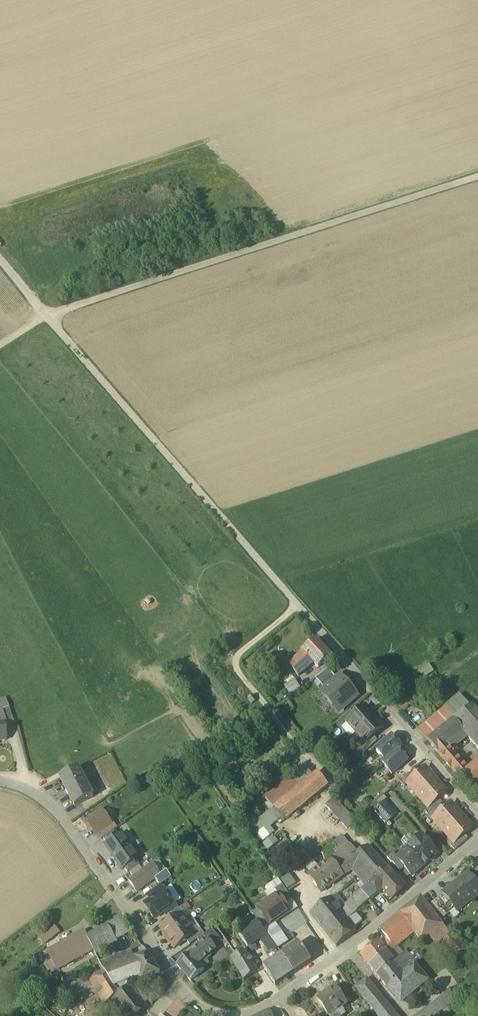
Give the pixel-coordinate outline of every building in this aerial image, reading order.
[(314,663),(319,668),(331,657),(315,640),(303,652),(314,663)] [(290,664),(299,676),(314,663),(303,652),(290,664)] [(423,677),(434,672),(430,663),(419,668),(423,677)] [(315,678),(325,689),(337,679),(329,669),(315,678)] [(334,705),(340,711),(357,696),(351,690),(352,689),(346,682),(345,683),(340,676),(337,679),(325,689),(323,692),(328,698),(326,699),(333,706),(334,705)] [(281,687),(288,697),(300,689),(293,679),(281,687)] [(443,709),(452,719),(470,705),(461,695),(455,699),(443,709)] [(7,724),(14,723),(5,698),(0,700),(0,711),(2,711),(7,724)] [(470,705),(452,719),(462,731),(477,749),(477,748),(477,712),(471,704),(470,705)] [(348,723),(356,733),(375,716),(366,706),(355,715),(347,722),(348,723)] [(426,740),(452,719),(443,709),(418,730),(426,740)] [(337,723),(342,728),(348,723),(347,722),(355,715),(351,711),(337,723)] [(384,727),(375,716),(356,733),(365,743),(366,743),(373,737),(384,727)] [(426,740),(437,753),(446,745),(462,731),(452,719),(426,740)] [(376,750),(385,760),(398,749),(401,747),(392,736),(376,750)] [(359,748),(364,753),(377,741),(373,737),(366,743),(365,743),(359,748)] [(467,770),(446,745),(437,753),(459,778),(461,776),(467,770)] [(407,760),(398,749),(385,760),(382,763),(391,773),(407,760)] [(467,770),(461,776),(473,790),(477,785),(477,761),(467,770)] [(266,798),(274,808),(313,777),(305,766),(297,773),(266,798)] [(60,777),(75,807),(94,797),(79,768),(60,777)] [(418,794),(419,795),(435,780),(425,768),(418,775),(410,781),(411,782),(420,793),(418,794)] [(400,782),(404,787),(409,783),(409,784),(411,782),(410,781),(418,775),(414,770),(400,782)] [(317,773),(313,777),(274,808),(281,818),(284,821),(328,786),(317,773)] [(446,792),(435,780),(419,795),(419,796),(421,794),(430,804),(431,805),(438,799),(446,792)] [(409,784),(418,794),(420,793),(411,782),(409,784)] [(419,796),(428,806),(430,804),(421,794),(419,796)] [(365,809),(373,802),(368,797),(360,803),(365,809)] [(326,806),(339,822),(340,822),(348,814),(335,798),(326,806)] [(425,810),(429,815),(439,806),(442,803),(438,799),(431,805),(430,804),(428,806),(429,807),(425,810)] [(375,812),(385,824),(396,815),(385,803),(375,812)] [(444,830),(461,816),(451,804),(443,810),(436,817),(437,818),(446,828),(444,830)] [(443,810),(439,806),(429,815),(426,818),(430,823),(435,819),(437,818),(436,817),(443,810)] [(276,823),(281,818),(274,808),(268,813),(276,823)] [(87,822),(96,835),(111,824),(101,811),(87,822)] [(270,828),(276,823),(268,813),(250,828),(263,842),(274,834),(270,828)] [(340,822),(348,830),(356,822),(348,814),(340,822)] [(472,828),(461,816),(444,830),(445,831),(447,829),(456,840),(457,841),(464,834),(472,828)] [(435,819),(444,830),(446,828),(437,818),(435,819)] [(96,835),(100,840),(117,828),(114,823),(111,825),(111,824),(96,835)] [(445,831),(454,842),(456,840),(447,829),(445,831)] [(115,830),(103,838),(107,843),(119,835),(115,830)] [(119,835),(107,843),(104,845),(122,870),(124,868),(137,860),(139,858),(121,833),(119,835)] [(450,846),(454,851),(468,839),(464,834),(457,841),(456,840),(454,842),(450,846)] [(336,850),(339,854),(341,852),(342,852),(350,846),(343,836),(335,842),(339,848),(336,850)] [(422,836),(407,849),(397,858),(396,858),(404,868),(412,877),(423,867),(438,854),(422,836)] [(339,854),(330,860),(343,876),(351,870),(362,862),(357,854),(350,846),(342,852),(341,852),(339,854)] [(351,870),(365,886),(370,882),(387,867),(368,846),(357,854),(362,862),(351,870)] [(393,863),(400,871),(404,868),(396,858),(397,858),(393,854),(387,858),(392,864),(393,863)] [(161,875),(167,871),(158,859),(152,864),(161,875)] [(140,865),(137,860),(124,868),(128,874),(129,872),(139,866),(140,865)] [(343,877),(343,876),(330,860),(319,868),(311,874),(308,876),(321,893),(343,877)] [(305,867),(311,874),(319,868),(313,861),(305,867)] [(128,880),(137,892),(145,886),(144,885),(149,882),(150,883),(155,879),(161,875),(152,864),(143,870),(133,877),(128,880)] [(139,866),(129,872),(133,877),(143,870),(139,866)] [(383,889),(392,899),(405,887),(387,867),(370,882),(379,893),(383,889)] [(155,879),(160,885),(171,877),(167,871),(161,875),(155,879)] [(279,881),(282,886),(286,891),(296,884),(290,875),(279,881)] [(455,909),(471,897),(473,900),(477,896),(477,888),(469,875),(455,884),(443,892),(444,894),(455,909)] [(282,886),(279,881),(278,879),(266,887),(268,891),(265,894),(270,901),(278,895),(275,890),(282,886)] [(370,882),(365,886),(374,897),(379,893),(370,882)] [(147,895),(150,900),(163,891),(160,885),(147,895)] [(171,885),(164,890),(175,904),(181,899),(171,885)] [(292,901),(286,891),(282,886),(275,890),(278,895),(285,905),(292,901)] [(369,901),(374,897),(365,886),(361,890),(361,891),(369,901)] [(144,904),(154,919),(164,912),(174,905),(175,904),(164,890),(163,891),(150,900),(144,904)] [(361,891),(348,903),(356,913),(369,901),(361,891)] [(441,912),(445,917),(455,909),(444,894),(433,902),(439,909),(441,912)] [(258,909),(269,926),(275,922),(290,912),(285,905),(278,895),(270,901),(258,909)] [(331,899),(340,910),(345,906),(336,896),(331,899)] [(421,942),(429,936),(443,926),(435,916),(433,913),(428,906),(421,897),(399,913),(414,933),(421,942)] [(355,928),(348,920),(344,915),(340,910),(331,899),(310,915),(323,932),(336,947),(357,931),(355,928)] [(285,905),(290,912),(291,914),(298,909),(292,901),(285,905)] [(433,913),(435,916),(441,912),(439,909),(433,902),(428,906),(433,913)] [(187,903),(180,908),(184,913),(188,910),(191,908),(187,903)] [(348,903),(345,906),(340,910),(344,915),(348,920),(356,913),(348,903)] [(167,917),(169,916),(177,910),(174,905),(164,912),(167,917)] [(180,908),(177,910),(169,916),(172,921),(181,915),(184,913),(180,908)] [(263,930),(269,926),(258,909),(252,913),(258,922),(263,930)] [(187,925),(194,920),(195,919),(188,910),(184,913),(181,915),(187,925)] [(348,920),(355,928),(362,921),(356,913),(348,920)] [(386,953),(387,954),(414,933),(399,913),(387,924),(380,931),(390,944),(383,948),(387,952),(386,953)] [(161,929),(168,938),(187,925),(181,915),(172,921),(161,929)] [(239,924),(244,932),(255,925),(249,917),(239,924)] [(108,926),(116,941),(130,933),(121,918),(108,926)] [(194,920),(187,925),(194,934),(200,929),(194,920)] [(248,948),(260,939),(267,935),(266,934),(263,930),(258,922),(255,925),(244,932),(239,935),(248,948)] [(268,933),(278,949),(279,949),(289,942),(275,922),(269,926),(263,930),(266,934),(268,933)] [(39,935),(45,943),(61,931),(55,923),(39,935)] [(194,934),(187,925),(168,938),(175,948),(186,940),(194,934)] [(93,950),(95,952),(116,941),(108,926),(87,937),(94,950),(93,950)] [(449,934),(443,926),(429,936),(435,944),(449,934)] [(190,945),(197,940),(203,936),(204,935),(200,929),(194,934),(186,940),(190,945)] [(211,946),(220,939),(213,930),(207,934),(207,933),(204,935),(203,936),(211,946)] [(47,951),(58,970),(93,950),(94,950),(87,937),(84,932),(84,931),(47,951)] [(268,933),(266,934),(267,935),(260,939),(269,952),(270,953),(271,953),(272,953),(278,949),(268,933)] [(450,935),(443,941),(464,963),(470,957),(450,935)] [(211,946),(203,936),(197,940),(202,945),(210,954),(215,950),(213,948),(211,946)] [(220,939),(211,946),(213,948),(222,942),(220,939)] [(361,957),(369,967),(386,953),(387,952),(383,948),(378,942),(361,957)] [(299,943),(281,955),(293,974),(311,962),(299,943)] [(202,945),(191,955),(198,964),(210,955),(210,954),(202,945)] [(138,949),(141,956),(148,953),(143,947),(138,949)] [(104,969),(134,958),(131,950),(100,962),(104,969)] [(230,959),(244,981),(258,973),(249,957),(242,951),(230,959)] [(141,956),(134,958),(142,977),(142,979),(143,980),(160,973),(148,953),(141,956)] [(369,967),(377,976),(394,962),(387,954),(386,953),(369,967)] [(398,967),(404,974),(415,965),(405,953),(397,960),(400,965),(398,967)] [(203,969),(198,964),(191,955),(177,966),(190,981),(204,970),(203,969)] [(198,964),(203,969),(209,963),(207,961),(212,957),(210,955),(198,964)] [(275,986),(293,974),(281,955),(263,967),(275,986)] [(114,987),(142,977),(134,958),(104,969),(105,971),(114,987)] [(398,967),(394,962),(377,976),(386,988),(389,986),(404,974),(398,967)] [(429,982),(415,965),(404,974),(389,986),(404,1002),(429,982)] [(105,971),(87,977),(91,984),(94,988),(104,1003),(111,998),(118,993),(115,989),(114,987),(105,971)] [(87,977),(69,984),(71,991),(91,984),(87,977)] [(356,988),(362,996),(373,986),(367,979),(356,988)] [(94,988),(91,984),(71,991),(69,984),(55,989),(61,1001),(94,988)] [(124,1015),(136,1015),(147,1007),(130,985),(118,993),(111,998),(116,1004),(115,1005),(124,1015)] [(373,986),(362,996),(370,1006),(378,1015),(398,1015),(373,986)] [(329,1015),(330,1015),(341,1008),(347,1004),(335,988),(318,1000),(329,1015)] [(416,1015),(417,1015),(434,1015),(456,1000),(449,991),(416,1015)]
